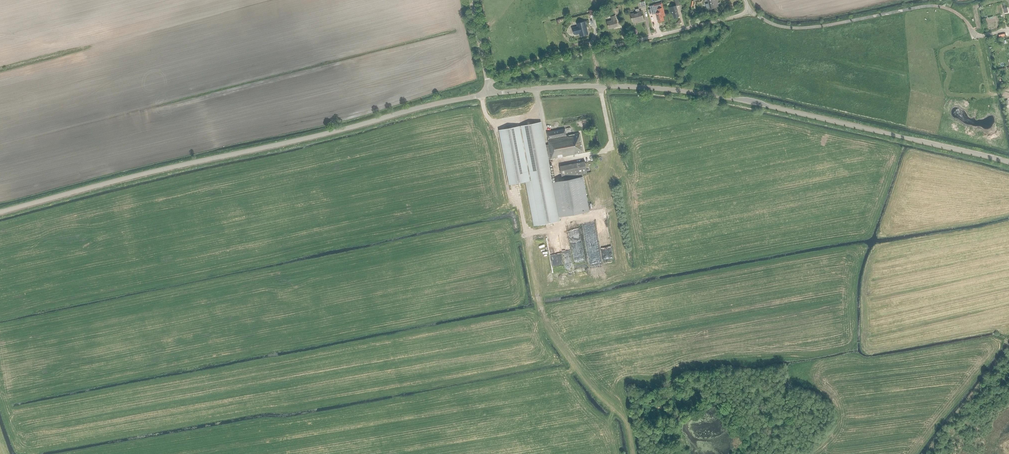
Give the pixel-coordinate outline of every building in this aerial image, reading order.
[(670,7),(671,14),(673,14),(674,18),(679,16),(677,6),(682,5),(681,0),(676,0),(675,0),(676,6),(670,7)] [(709,3),(706,4),(707,9),(710,8),(710,9),(718,6),(717,0),(708,0),(709,3)] [(650,9),(648,9),(650,14),(652,13),(652,15),(656,13),(658,22),(660,22),(661,22),(662,22),(663,21),(664,20),(663,16),(665,15),(661,2),(661,3),(650,6),(650,9)] [(636,13),(630,14),(632,22),(639,21),(639,22),(644,21),(641,11),(639,12),(639,9),(635,10),(636,13)] [(607,22),(609,29),(618,26),(617,20),(615,20),(614,15),(610,16),(611,21),(607,22)] [(574,34),(579,33),(580,33),(580,36),(588,34),(585,21),(577,23),(578,26),(573,28),(574,34)] [(545,145),(541,122),(500,130),(510,184),(526,181),(534,225),(559,221),(548,159),(583,153),(579,133),(566,135),(565,128),(547,132),(549,144),(545,145)] [(562,176),(588,171),(586,159),(560,164),(562,176)] [(583,176),(553,182),(560,216),(589,211),(583,176)] [(582,236),(570,238),(575,269),(586,267),(582,236)]
